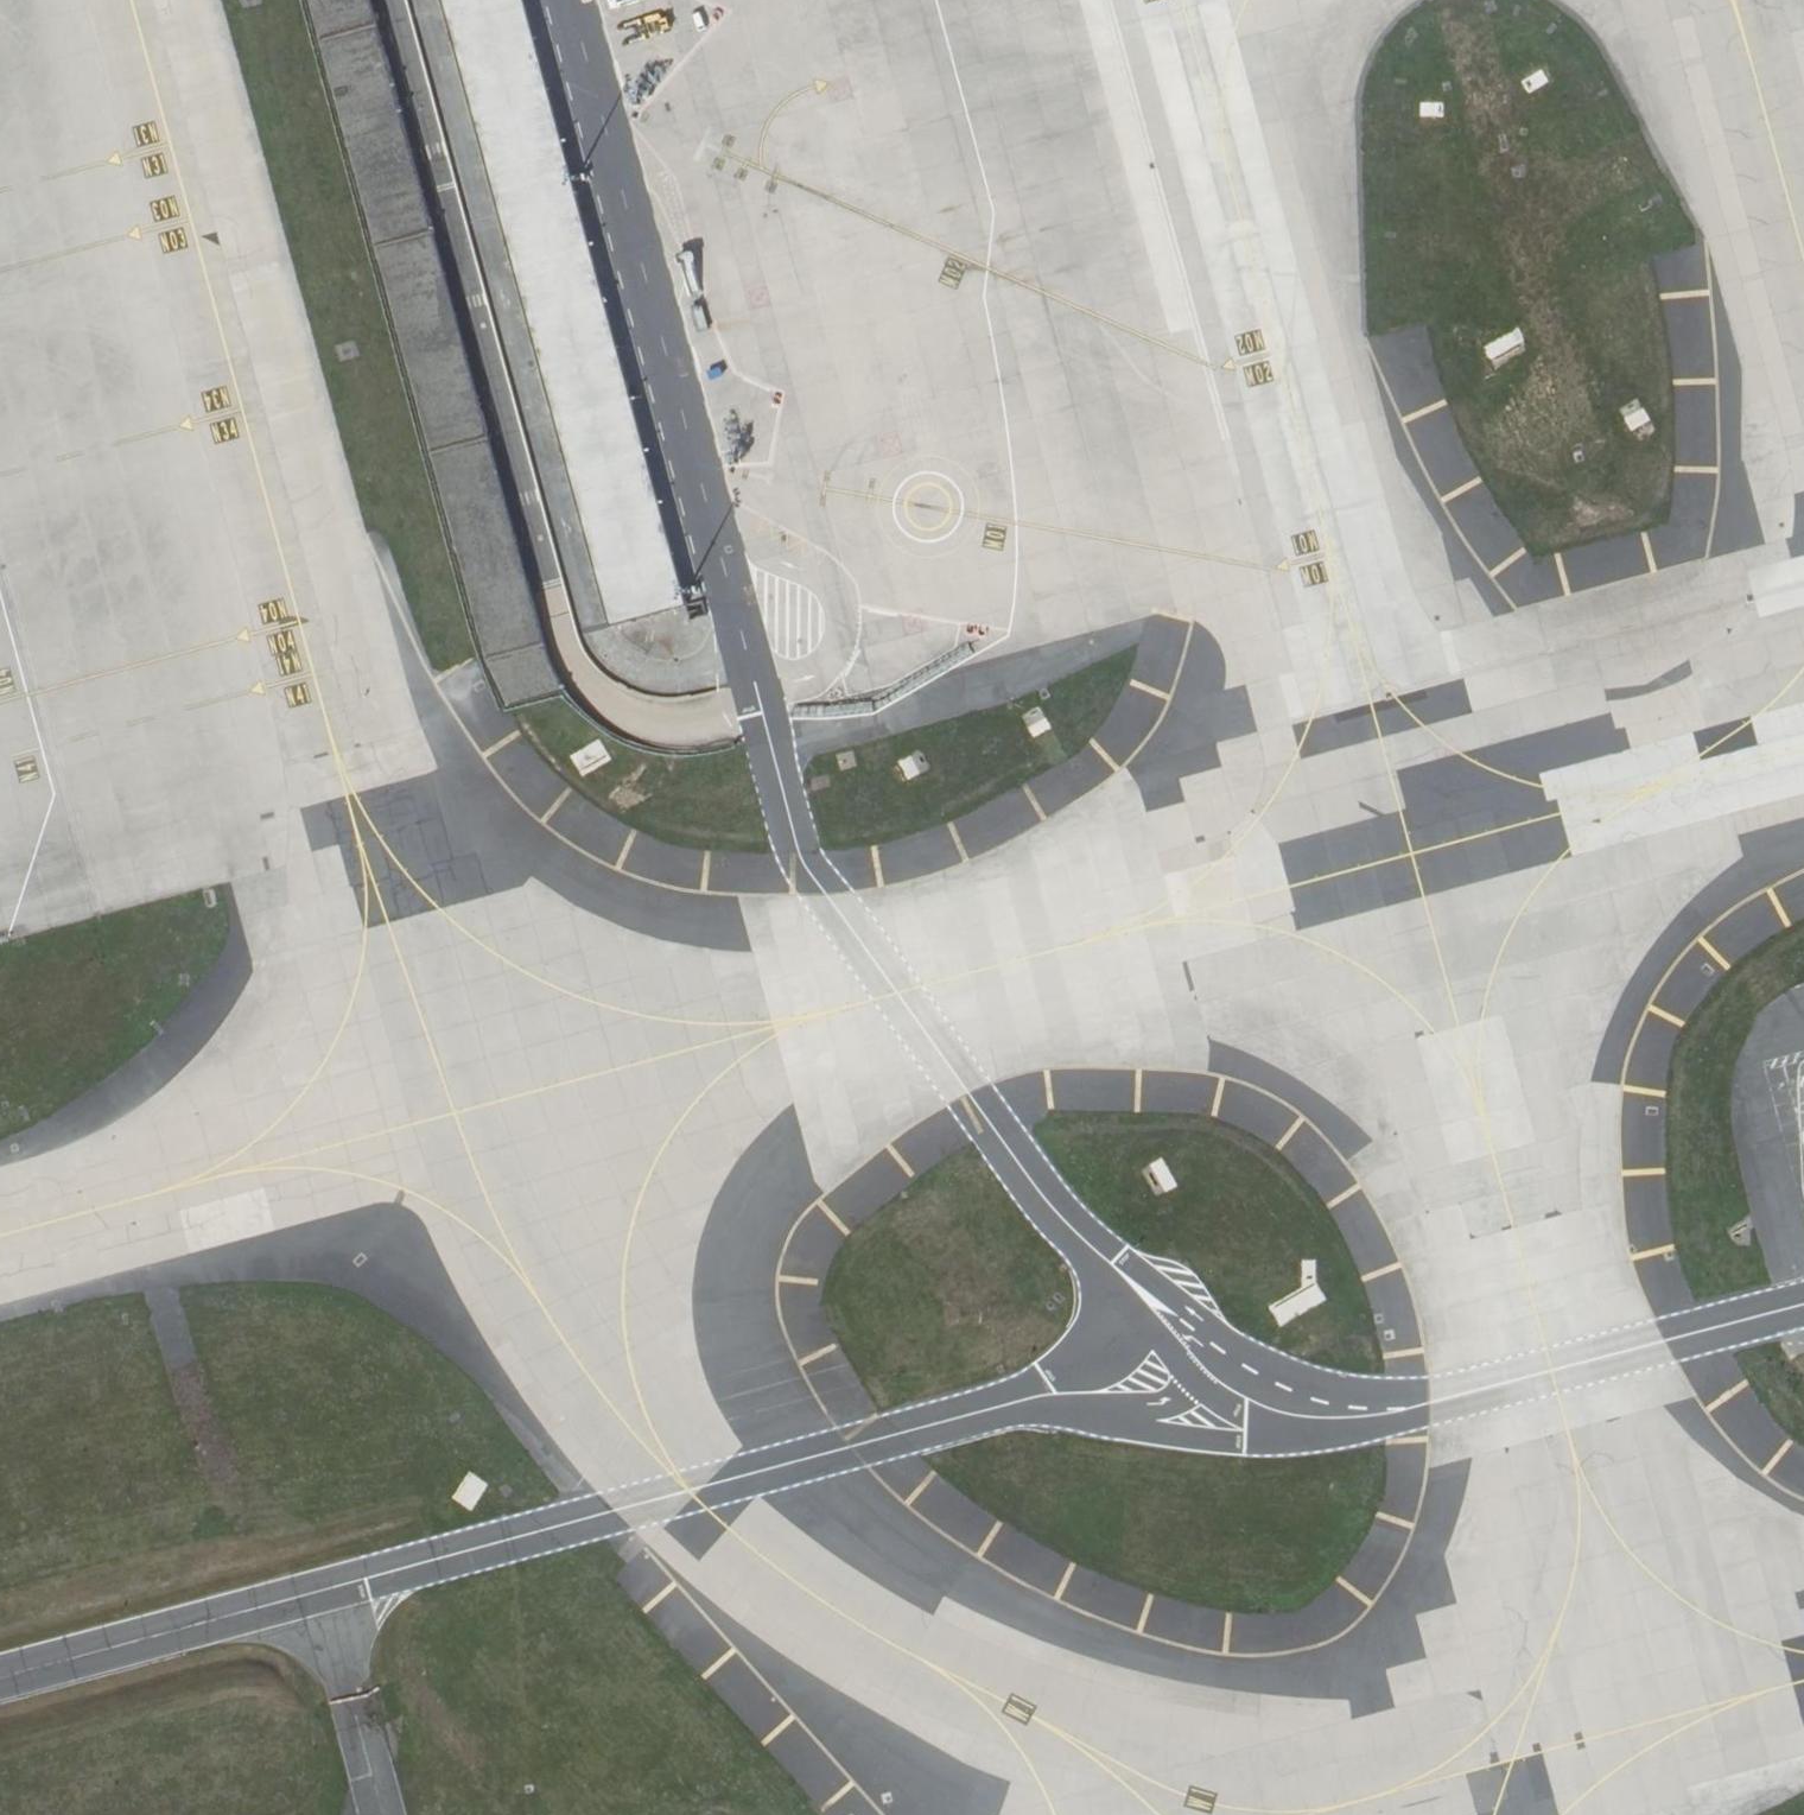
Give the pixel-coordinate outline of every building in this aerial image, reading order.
[(485,661),(537,648),(362,0),(306,0),(485,661)] [(610,628),(687,607),(524,0),(441,0),(610,628)]
